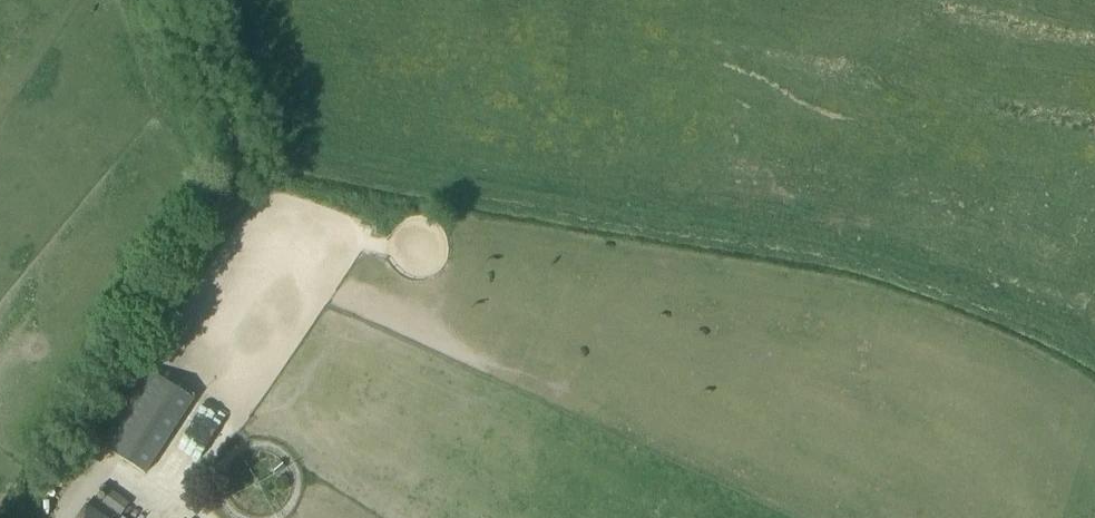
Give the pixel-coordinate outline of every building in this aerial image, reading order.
[(150,371),(100,446),(145,476),(195,400),(150,371)] [(94,499),(81,517),(121,517),(94,499)]
